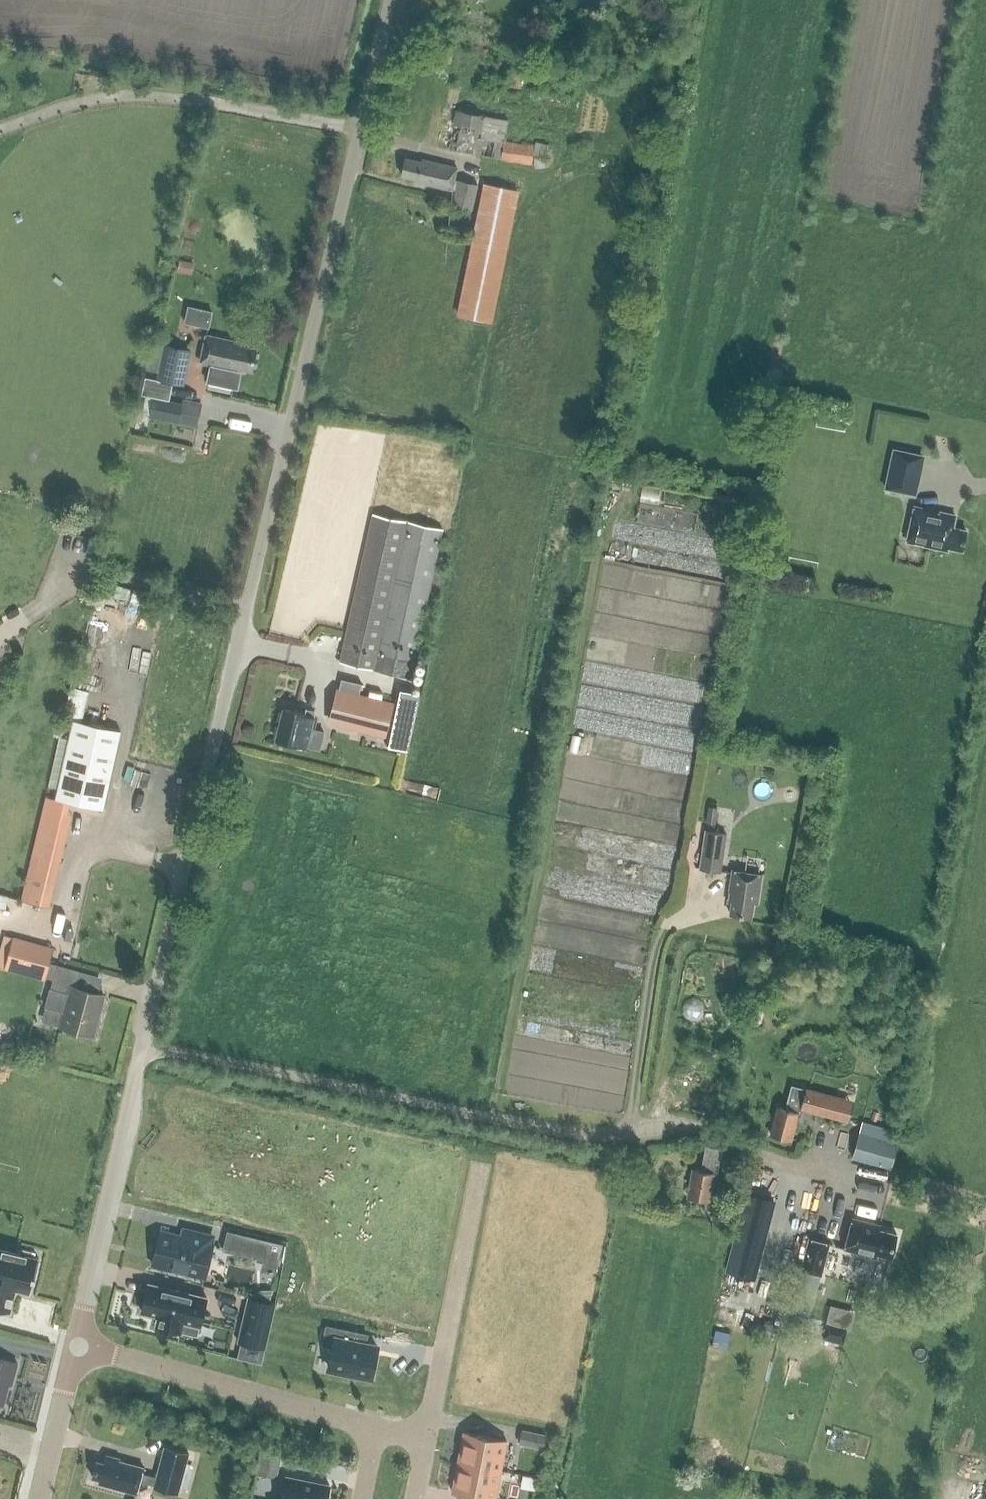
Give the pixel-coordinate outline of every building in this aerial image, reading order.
[(521,89),(523,76),(511,73),(509,86),(521,89)] [(532,163),(535,145),(505,141),(508,120),(457,110),(449,149),(532,163)] [(417,182),(456,191),(453,205),(473,209),(478,185),(455,180),(457,168),(422,159),(422,162),(406,158),(402,176),(417,179),(417,182)] [(518,191),(485,184),(459,316),(492,323),(518,191)] [(210,326),(213,308),(188,304),(185,322),(210,326)] [(233,385),(231,397),(232,397),(238,368),(252,371),(257,349),(248,347),(248,344),(207,335),(201,363),(212,365),(208,383),(209,383),(209,380),(233,385)] [(154,341),(145,368),(158,371),(165,343),(162,343),(154,341)] [(184,386),(192,349),(165,343),(157,380),(184,386)] [(150,417),(178,423),(183,399),(154,394),(150,417)] [(886,488),(913,494),(921,455),(894,450),(886,488)] [(661,489),(642,486),(640,501),(659,504),(661,489)] [(962,550),(966,531),(953,528),(955,516),(914,507),(907,541),(948,550),(949,547),(962,550)] [(442,529),(408,521),(373,514),(340,662),(374,670),(374,671),(411,680),(415,663),(413,662),(442,529)] [(385,734),(392,704),(359,696),(362,684),(342,678),(339,691),(337,691),(330,721),(385,734)] [(683,723),(700,724),(702,696),(709,696),(710,680),(695,680),(694,701),(684,701),(683,723)] [(82,715),(88,691),(76,688),(69,712),(82,715)] [(316,717),(284,709),(276,740),(320,750),(324,732),(314,729),(316,717)] [(73,720),(56,798),(104,809),(121,731),(73,720)] [(559,802),(552,883),(560,884),(562,856),(567,857),(568,844),(584,845),(586,823),(604,824),(606,807),(559,802)] [(709,806),(707,824),(715,825),(718,807),(709,806)] [(665,830),(659,858),(675,861),(679,843),(669,841),(671,832),(665,830)] [(727,833),(705,830),(699,869),(721,873),(727,833)] [(55,846),(36,842),(22,900),(42,905),(55,846)] [(728,900),(732,901),(730,913),(751,916),(753,902),(776,906),(782,870),(760,867),(759,873),(732,869),(728,900)] [(2,969),(46,980),(55,947),(11,936),(2,969)] [(104,995),(76,987),(80,971),(57,965),(51,989),(50,989),(45,1006),(65,1012),(61,1027),(93,1036),(104,995)] [(791,1140),(796,1120),(799,1121),(802,1108),(842,1118),(847,1099),(792,1085),(786,1109),(778,1107),(771,1135),(791,1140)] [(892,1167),(898,1142),(860,1132),(853,1157),(892,1167)] [(702,1171),(694,1169),(688,1197),(709,1201),(713,1181),(715,1182),(721,1150),(706,1147),(702,1171)] [(897,1234),(879,1229),(880,1225),(853,1218),(844,1248),(875,1257),(876,1253),(890,1257),(897,1234)] [(156,1253),(158,1254),(155,1263),(152,1262),(152,1263),(206,1276),(206,1275),(203,1274),(210,1245),(213,1246),(214,1245),(210,1244),(212,1237),(185,1230),(183,1238),(159,1232),(159,1233),(161,1234),(156,1253)] [(232,1231),(227,1251),(269,1256),(265,1271),(269,1271),(269,1273),(269,1274),(273,1274),(273,1271),(277,1270),(283,1243),(232,1231)] [(800,1271),(822,1276),(830,1243),(808,1237),(800,1271)] [(9,1313),(15,1288),(31,1292),(39,1259),(33,1257),(34,1253),(21,1250),(20,1254),(0,1249),(0,1311),(9,1313)] [(729,1270),(755,1277),(759,1258),(733,1252),(729,1270)] [(149,1284),(142,1312),(158,1316),(156,1326),(198,1336),(207,1297),(149,1284)] [(809,1318),(815,1297),(798,1292),(792,1313),(809,1318)] [(249,1298),(239,1341),(265,1347),(275,1304),(249,1298)] [(822,1338),(843,1344),(848,1327),(827,1321),(822,1338)] [(323,1343),(333,1345),(329,1366),(330,1366),(330,1368),(347,1371),(347,1370),(372,1375),(378,1345),(366,1343),(368,1333),(327,1325),(323,1343)] [(4,1403),(12,1376),(14,1377),(18,1364),(0,1359),(0,1402),(4,1403)] [(522,1430),(520,1444),(543,1449),(546,1435),(522,1430)] [(458,1462),(501,1471),(507,1441),(464,1433),(458,1462)] [(165,1446),(156,1478),(142,1474),(143,1468),(119,1461),(120,1459),(107,1456),(105,1464),(98,1462),(93,1477),(105,1480),(104,1484),(136,1493),(139,1482),(154,1486),(153,1488),(177,1494),(188,1452),(165,1446)] [(257,1474),(277,1477),(281,1454),(262,1450),(257,1474)] [(501,1471),(458,1462),(452,1492),(489,1498),(496,1498),(501,1471)] [(286,1476),(282,1498),(327,1498),(330,1485),(286,1476)]
